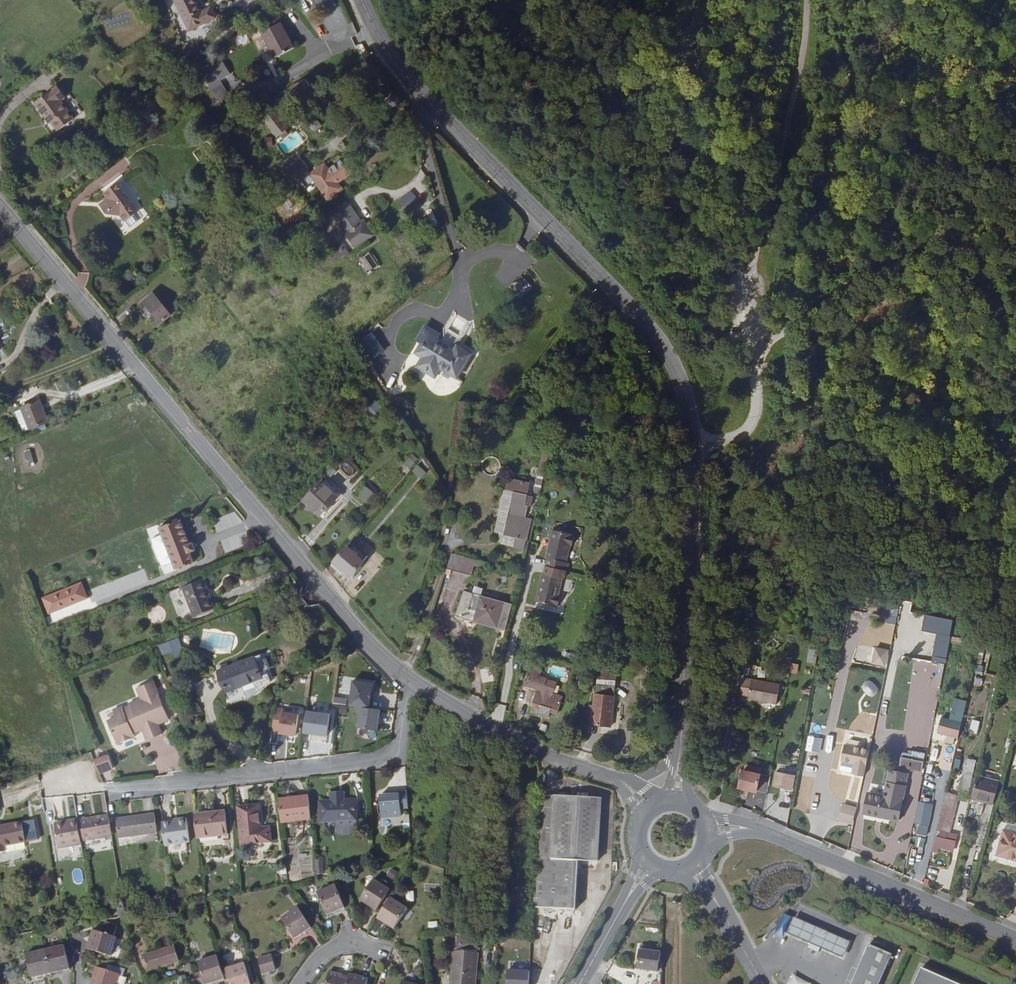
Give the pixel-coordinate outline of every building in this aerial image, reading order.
[(201,16),(193,21),(177,0),(175,0),(159,11),(182,43),(207,26),(201,16)] [(260,31),(272,58),(293,49),(281,21),(260,31)] [(261,48),(265,61),(271,59),(267,46),(261,48)] [(74,110),(66,98),(64,96),(70,92),(63,82),(39,99),(46,110),(49,108),(56,118),(57,120),(70,110),(74,110)] [(289,104),(280,109),(284,117),(293,113),(289,104)] [(279,107),(266,114),(277,134),(290,128),(284,117),(280,109),(279,107)] [(49,108),(46,110),(54,120),(56,118),(49,108)] [(78,116),(74,110),(70,110),(57,120),(62,127),(78,116)] [(355,171),(346,159),(330,170),(325,163),(311,173),(301,160),(288,168),(301,188),(314,179),(328,199),(343,188),(339,182),(355,171)] [(117,180),(100,190),(105,199),(99,202),(113,226),(136,213),(117,180)] [(410,191),(399,201),(410,213),(421,203),(410,191)] [(349,201),(334,212),(347,231),(363,220),(349,201)] [(147,238),(155,232),(145,219),(128,232),(130,235),(134,232),(140,228),(147,238)] [(364,221),(363,220),(347,231),(358,246),(375,234),(365,220),(364,221)] [(128,251),(147,238),(140,228),(134,232),(137,238),(134,241),(125,247),(128,251)] [(154,246),(161,241),(155,232),(147,238),(154,246)] [(136,253),(144,254),(151,248),(154,246),(147,238),(128,251),(132,257),(136,253)] [(154,246),(161,256),(168,251),(161,241),(154,246)] [(344,242),(341,244),(349,255),(352,253),(344,242)] [(349,255),(341,244),(328,253),(337,264),(349,255)] [(158,258),(161,256),(154,246),(151,248),(158,258)] [(158,258),(151,248),(144,254),(145,254),(145,258),(150,264),(158,258)] [(360,258),(368,272),(378,266),(370,252),(360,258)] [(511,288),(519,299),(533,288),(525,278),(511,288)] [(134,302),(143,313),(155,304),(146,293),(134,302)] [(165,317),(155,304),(143,313),(145,315),(142,317),(152,328),(165,317)] [(484,338),(469,331),(465,339),(458,336),(457,338),(446,333),(449,325),(434,318),(428,333),(432,334),(428,344),(435,348),(431,357),(450,366),(455,356),(472,363),(484,338)] [(355,342),(367,361),(384,351),(372,332),(355,342)] [(50,419),(42,398),(25,405),(33,426),(50,419)] [(368,406),(364,413),(373,418),(376,411),(368,406)] [(406,474),(415,461),(408,456),(399,469),(406,474)] [(425,472),(417,465),(411,471),(419,478),(425,472)] [(321,513),(338,494),(324,481),(306,500),(321,513)] [(532,509),(535,497),(535,496),(530,495),(532,487),(511,482),(509,492),(515,494),(505,536),(529,542),(534,521),(527,519),(530,509),(532,509)] [(353,502),(366,488),(363,485),(350,500),(353,502)] [(368,485),(366,488),(353,502),(358,507),(366,498),(368,500),(375,492),(368,485)] [(541,499),(543,489),(537,488),(535,496),(535,497),(541,499)] [(181,567),(200,561),(196,550),(201,548),(199,540),(195,542),(186,518),(166,526),(168,532),(179,560),(181,567)] [(149,538),(160,535),(157,526),(147,528),(149,538)] [(179,560),(168,532),(160,535),(159,538),(168,562),(171,563),(179,560)] [(561,601),(559,600),(557,600),(561,582),(563,583),(565,583),(567,575),(569,568),(567,567),(564,567),(568,548),(571,549),(573,550),(575,540),(572,540),(573,538),(553,534),(547,563),(550,563),(548,571),(546,579),(543,578),(537,606),(557,610),(557,609),(559,610),(561,601)] [(354,540),(338,558),(348,567),(353,571),(368,553),(354,540)] [(345,571),(348,567),(338,558),(335,562),(345,571)] [(213,596),(206,578),(187,585),(198,615),(219,607),(214,595),(213,596)] [(39,597),(54,593),(50,582),(36,586),(39,597)] [(469,614),(470,610),(476,593),(467,590),(460,611),(469,614)] [(507,604),(484,596),(482,601),(479,600),(477,608),(479,608),(478,613),(476,620),(475,621),(499,629),(507,604)] [(887,606),(885,616),(897,618),(899,608),(887,606)] [(459,614),(476,620),(478,613),(470,610),(469,614),(460,611),(459,614)] [(924,617),(923,631),(938,632),(937,640),(949,641),(951,619),(924,617)] [(231,655),(235,637),(204,630),(200,648),(231,655)] [(179,643),(176,638),(173,639),(179,653),(182,652),(179,643)] [(885,667),(889,650),(874,647),(870,663),(885,667)] [(816,668),(825,670),(828,656),(819,654),(816,668)] [(266,676),(258,655),(226,667),(234,688),(266,676)] [(790,663),(788,673),(796,674),(798,664),(790,663)] [(582,681),(584,671),(577,670),(575,679),(582,681)] [(604,679),(598,707),(616,710),(619,681),(617,680),(617,674),(605,673),(604,679)] [(550,711),(557,713),(561,696),(544,692),(547,679),(533,675),(530,688),(539,690),(534,707),(543,709),(542,713),(549,715),(550,711)] [(358,707),(356,728),(377,731),(380,709),(370,708),(374,681),(351,678),(347,706),(358,707)] [(593,724),(595,724),(598,707),(604,679),(599,678),(593,724)] [(134,705),(146,734),(149,733),(166,727),(164,722),(176,717),(160,680),(141,688),(144,696),(132,702),(134,705)] [(748,680),(745,696),(750,697),(753,681),(748,680)] [(779,687),(753,681),(750,697),(764,699),(776,701),(779,687)] [(910,708),(923,709),(925,685),(912,684),(910,708)] [(783,687),(779,687),(776,701),(764,699),(763,704),(779,707),(783,687)] [(346,704),(347,696),(335,695),(334,703),(346,704)] [(111,719),(121,743),(138,737),(143,735),(146,734),(134,705),(128,708),(127,704),(116,709),(119,716),(111,719)] [(616,710),(598,707),(595,724),(614,726),(616,710)] [(278,735),(295,736),(296,710),(272,709),(270,743),(277,744),(278,735)] [(305,710),(301,734),(311,735),(310,741),(325,743),(330,714),(305,710)] [(862,711),(859,725),(871,729),(874,714),(862,711)] [(961,734),(965,720),(944,715),(941,729),(961,734)] [(803,766),(819,768),(821,751),(804,750),(803,766)] [(870,756),(847,750),(843,765),(856,768),(854,779),(865,781),(870,756)] [(948,751),(945,760),(953,762),(956,753),(948,751)] [(914,765),(916,756),(907,754),(905,763),(914,765)] [(94,758),(97,774),(112,770),(109,755),(94,758)] [(928,759),(916,756),(914,765),(926,768),(928,759)] [(963,757),(956,788),(968,791),(976,760),(963,757)] [(941,759),(938,769),(951,772),(953,762),(945,760),(941,759)] [(856,768),(843,765),(841,776),(854,779),(856,768)] [(392,774),(393,799),(408,797),(405,772),(392,774)] [(380,800),(393,799),(392,774),(388,774),(388,777),(378,778),(380,800)] [(748,775),(745,788),(760,793),(763,780),(748,775)] [(782,783),(778,782),(777,788),(796,792),(799,778),(784,775),(782,783)] [(865,818),(871,819),(880,821),(881,819),(890,821),(889,823),(891,823),(900,825),(908,780),(900,778),(890,776),(886,796),(891,796),(890,801),(876,799),(869,797),(865,818)] [(307,781),(278,784),(280,806),(309,804),(307,781)] [(339,807),(337,781),(334,781),(334,788),(316,790),(319,809),(339,807)] [(341,781),(337,781),(339,807),(355,805),(352,786),(341,787),(341,781)] [(994,809),(1001,787),(980,781),(974,803),(994,809)] [(994,809),(1002,812),(1009,789),(1001,787),(994,809)] [(266,832),(264,813),(258,813),(257,790),(236,792),(239,834),(266,832)] [(944,792),(932,852),(937,853),(938,849),(953,852),(957,834),(950,832),(958,795),(944,792)] [(193,799),(196,822),(225,820),(222,795),(212,795),(212,798),(193,799)] [(914,824),(927,826),(932,805),(918,802),(914,824)] [(176,807),(170,807),(161,809),(165,839),(185,837),(184,826),(189,826),(186,803),(176,804),(176,807)] [(535,804),(529,917),(571,919),(574,869),(593,870),(596,807),(535,804)] [(112,833),(108,812),(85,815),(84,813),(78,814),(78,817),(81,837),(112,833)] [(128,819),(130,835),(156,832),(155,812),(135,814),(135,818),(128,819)] [(58,844),(82,841),(81,837),(78,817),(54,820),(58,844)] [(119,836),(130,835),(128,819),(117,820),(119,836)] [(3,825),(6,843),(10,843),(26,840),(23,821),(3,824),(3,825)] [(0,825),(0,852),(12,850),(10,844),(10,843),(6,843),(3,825),(0,825)] [(362,896),(379,908),(390,893),(393,888),(377,876),(362,896)] [(345,903),(337,879),(318,886),(326,910),(345,903)] [(390,893),(379,908),(382,910),(378,915),(394,927),(409,906),(390,893)] [(298,904),(281,914),(294,935),(312,924),(298,904)] [(794,912),(788,926),(810,936),(816,922),(794,912)] [(437,921),(427,922),(428,929),(438,928),(437,921)] [(827,927),(816,922),(810,936),(820,941),(827,927)] [(842,950),(849,936),(827,927),(820,941),(842,950)] [(117,935),(94,928),(88,946),(111,953),(117,935)] [(475,946),(476,933),(454,931),(453,944),(475,946)] [(44,947),(49,971),(68,967),(63,943),(44,947)] [(859,965),(850,983),(878,983),(882,975),(891,952),(868,943),(859,965)] [(167,946),(171,963),(176,961),(171,945),(167,946)] [(171,963),(167,946),(140,955),(145,970),(171,963)] [(30,976),(49,971),(44,947),(25,951),(30,976)] [(449,948),(446,983),(472,983),(475,951),(449,948)] [(653,950),(639,948),(637,967),(657,969),(659,950),(653,950)] [(186,958),(192,981),(200,980),(200,981),(220,977),(214,952),(186,958)] [(271,954),(256,958),(261,974),(275,971),(271,954)] [(227,983),(245,983),(241,964),(224,967),(226,976),(227,983)] [(119,974),(119,972),(97,965),(93,976),(90,983),(91,983),(115,983),(119,974)] [(349,973),(330,969),(326,983),(346,983),(349,973)] [(349,970),(349,973),(346,983),(366,983),(368,973),(349,970)] [(529,970),(506,970),(505,983),(529,983),(529,970)] [(916,983),(952,983),(924,970),(916,983)] [(115,983),(122,983),(124,975),(119,974),(115,983)] [(793,974),(787,983),(810,983),(793,974)]
